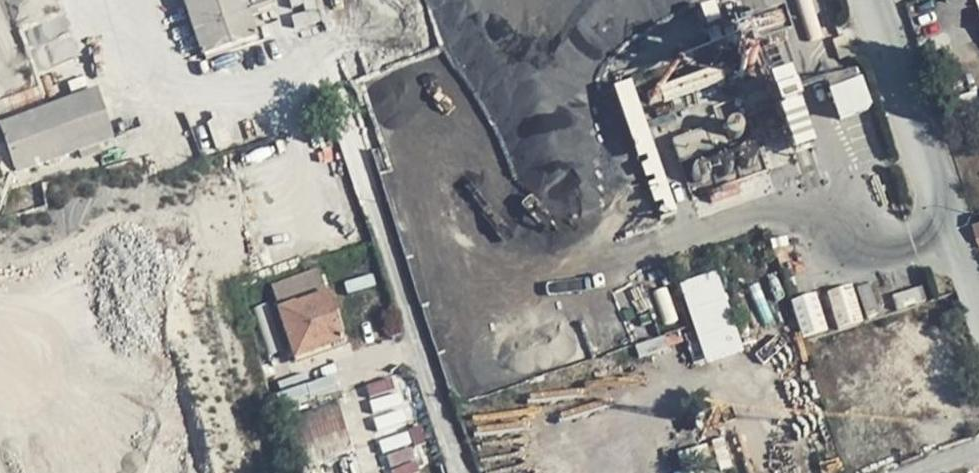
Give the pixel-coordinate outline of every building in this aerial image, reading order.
[(271,0),(182,0),(200,54),(203,53),(205,60),(233,51),(230,45),(255,37),(247,11),(272,4),(271,0)] [(811,153),(788,34),(739,43),(747,84),(773,79),(785,139),(770,142),(774,161),(811,153)] [(862,77),(822,90),(833,121),(873,108),(862,77)] [(633,79),(617,85),(658,208),(761,174),(751,145),(747,147),(737,116),(663,141),(660,132),(652,134),(633,79)] [(95,89),(25,112),(40,161),(111,137),(95,89)] [(25,112),(0,121),(0,123),(15,169),(40,161),(25,112)] [(342,341),(318,268),(271,285),(295,358),(342,341)] [(706,366),(745,354),(719,271),(680,283),(706,366)] [(862,320),(854,287),(831,293),(840,326),(862,320)] [(794,302),(804,336),(827,329),(817,295),(794,302)] [(396,376),(370,387),(380,410),(405,400),(396,376)] [(311,458),(348,455),(343,401),(306,405),(311,458)]
